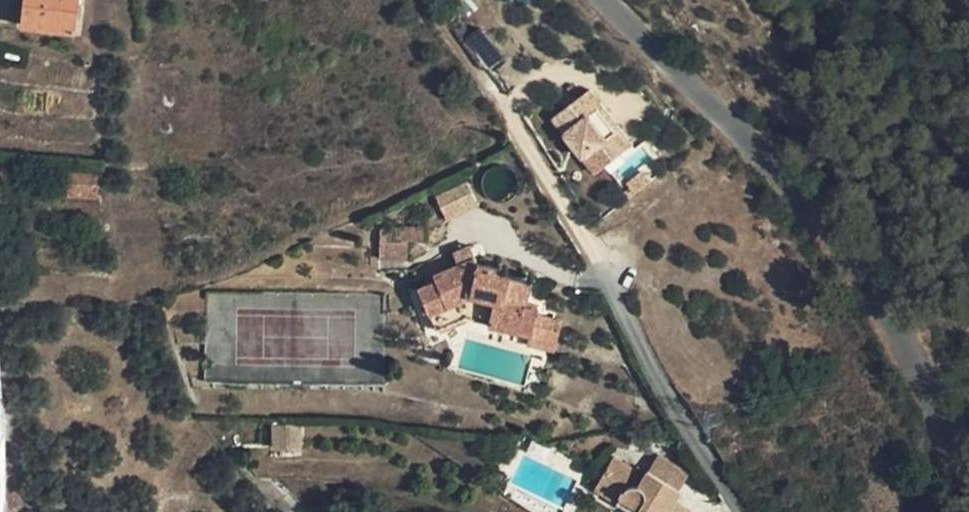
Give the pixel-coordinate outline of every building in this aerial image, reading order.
[(23,26),(76,32),(79,0),(26,0),(23,26)] [(592,177),(633,146),(590,89),(549,119),(592,177)] [(98,173),(62,172),(62,195),(97,196),(98,173)] [(467,182),(436,197),(446,218),(445,218),(446,222),(480,205),(479,203),(477,203),(467,182)] [(381,244),(407,242),(427,242),(429,229),(380,231),(381,244)] [(407,258),(407,242),(381,244),(381,259),(407,258)] [(458,266),(475,259),(471,247),(454,254),(458,266)] [(533,334),(537,315),(539,309),(525,305),(530,282),(503,275),(504,271),(478,265),(475,259),(458,266),(434,275),(432,270),(412,271),(419,287),(431,315),(437,331),(467,319),(489,325),(530,333),(533,334)] [(563,321),(537,315),(533,334),(530,333),(528,345),(555,351),(563,321)] [(458,367),(460,359),(450,357),(447,368),(457,370),(458,367)] [(271,452),(301,452),(301,425),(271,425),(271,452)] [(617,503),(616,504),(630,511),(667,511),(680,491),(647,470),(645,476),(614,458),(602,477),(624,491),(617,503)] [(624,491),(602,477),(595,489),(617,503),(624,491)] [(504,495),(512,499),(515,492),(507,488),(504,495)]
